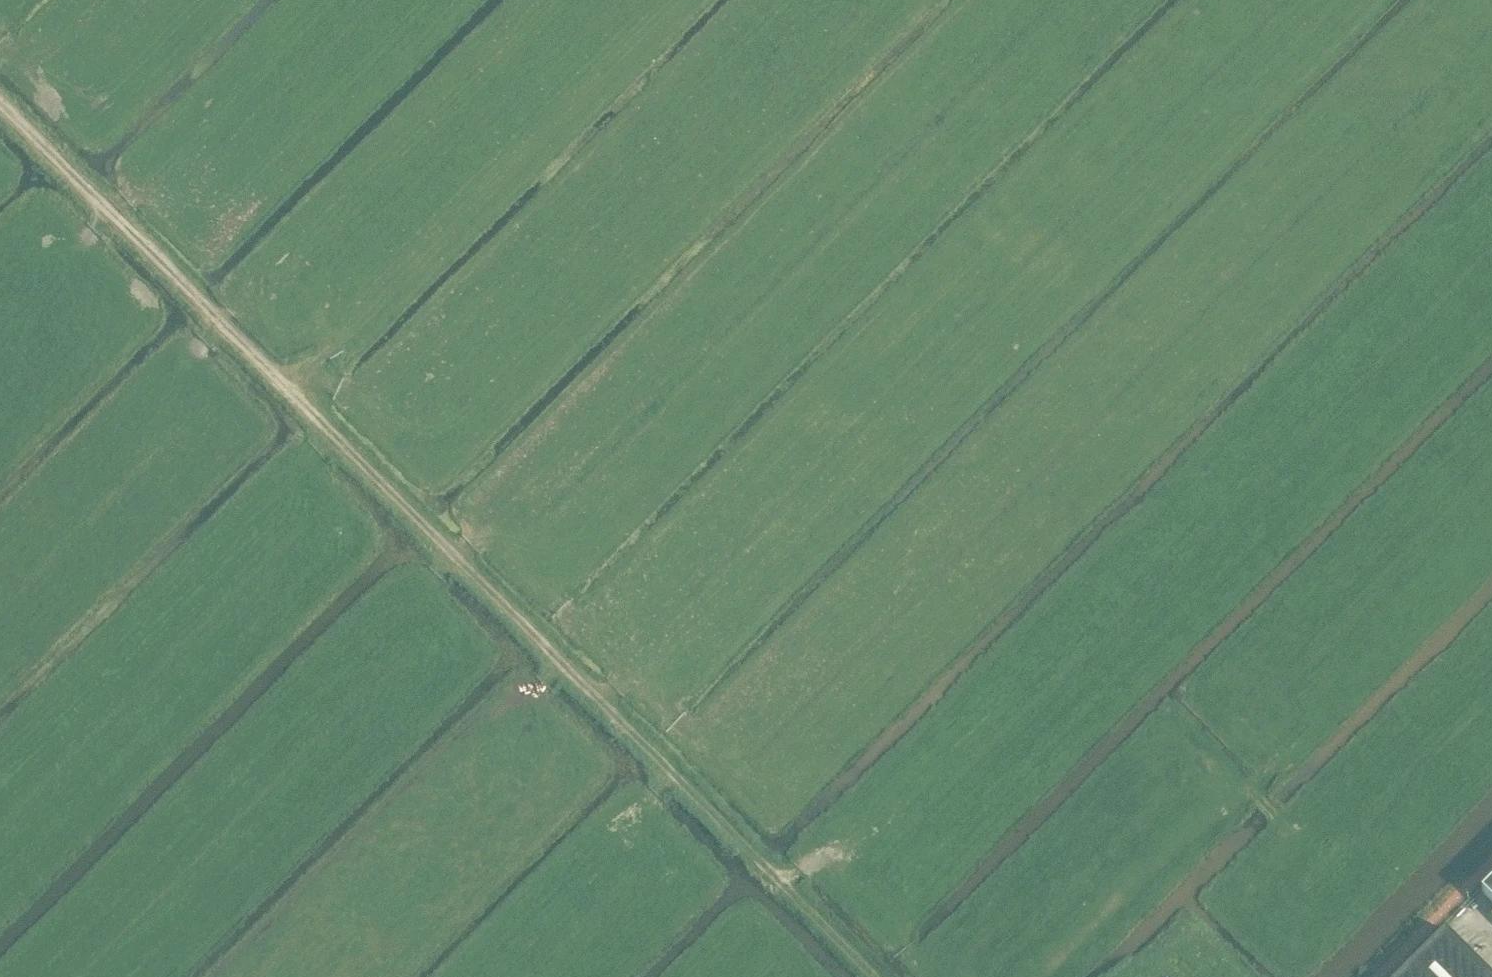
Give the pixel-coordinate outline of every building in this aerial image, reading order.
[(1482,893),(1491,903),(1491,883),(1482,893)] [(1446,930),(1400,976),(1491,976),(1491,975),(1446,930)]
